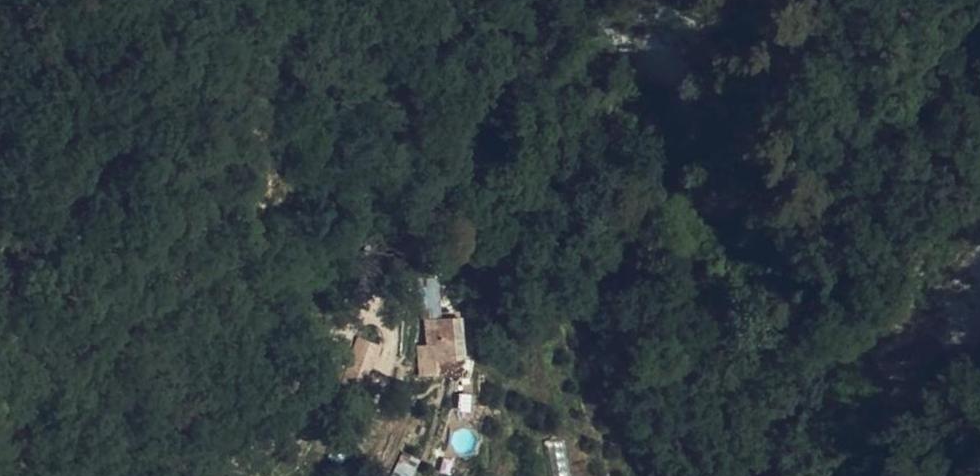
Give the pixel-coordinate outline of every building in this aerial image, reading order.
[(438,375),(437,362),(465,360),(461,315),(423,318),(425,343),(415,343),(418,377),(438,375)] [(566,440),(548,442),(551,475),(570,475),(566,440)]
